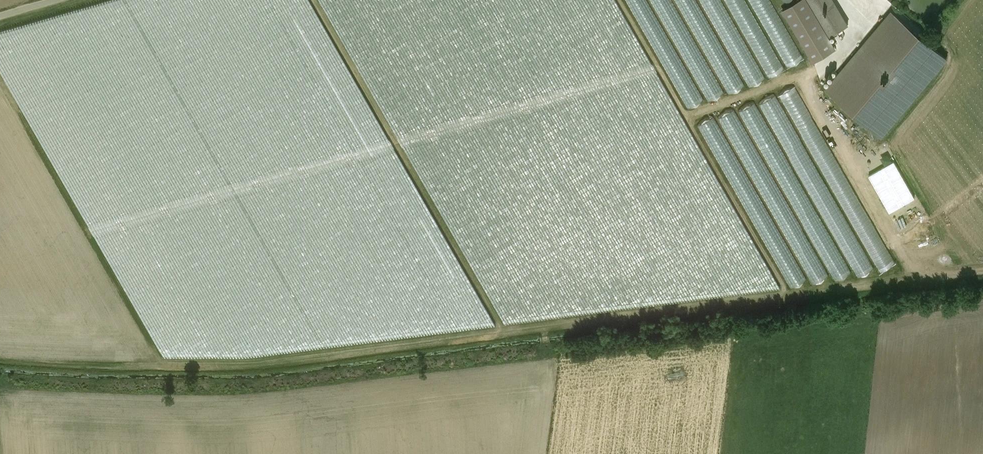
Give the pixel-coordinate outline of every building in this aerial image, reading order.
[(785,66),(800,58),(771,0),(753,0),(785,66)] [(807,0),(798,0),(781,11),(812,62),(836,47),(829,36),(807,0)] [(829,36),(848,25),(833,0),(807,0),(829,36)] [(735,14),(767,76),(782,69),(750,6),(735,14)] [(950,60),(891,11),(827,88),(885,137),(950,60)] [(781,91),(811,151),(826,143),(796,84),(781,91)] [(848,211),(878,272),(894,264),(864,203),(848,211)]
